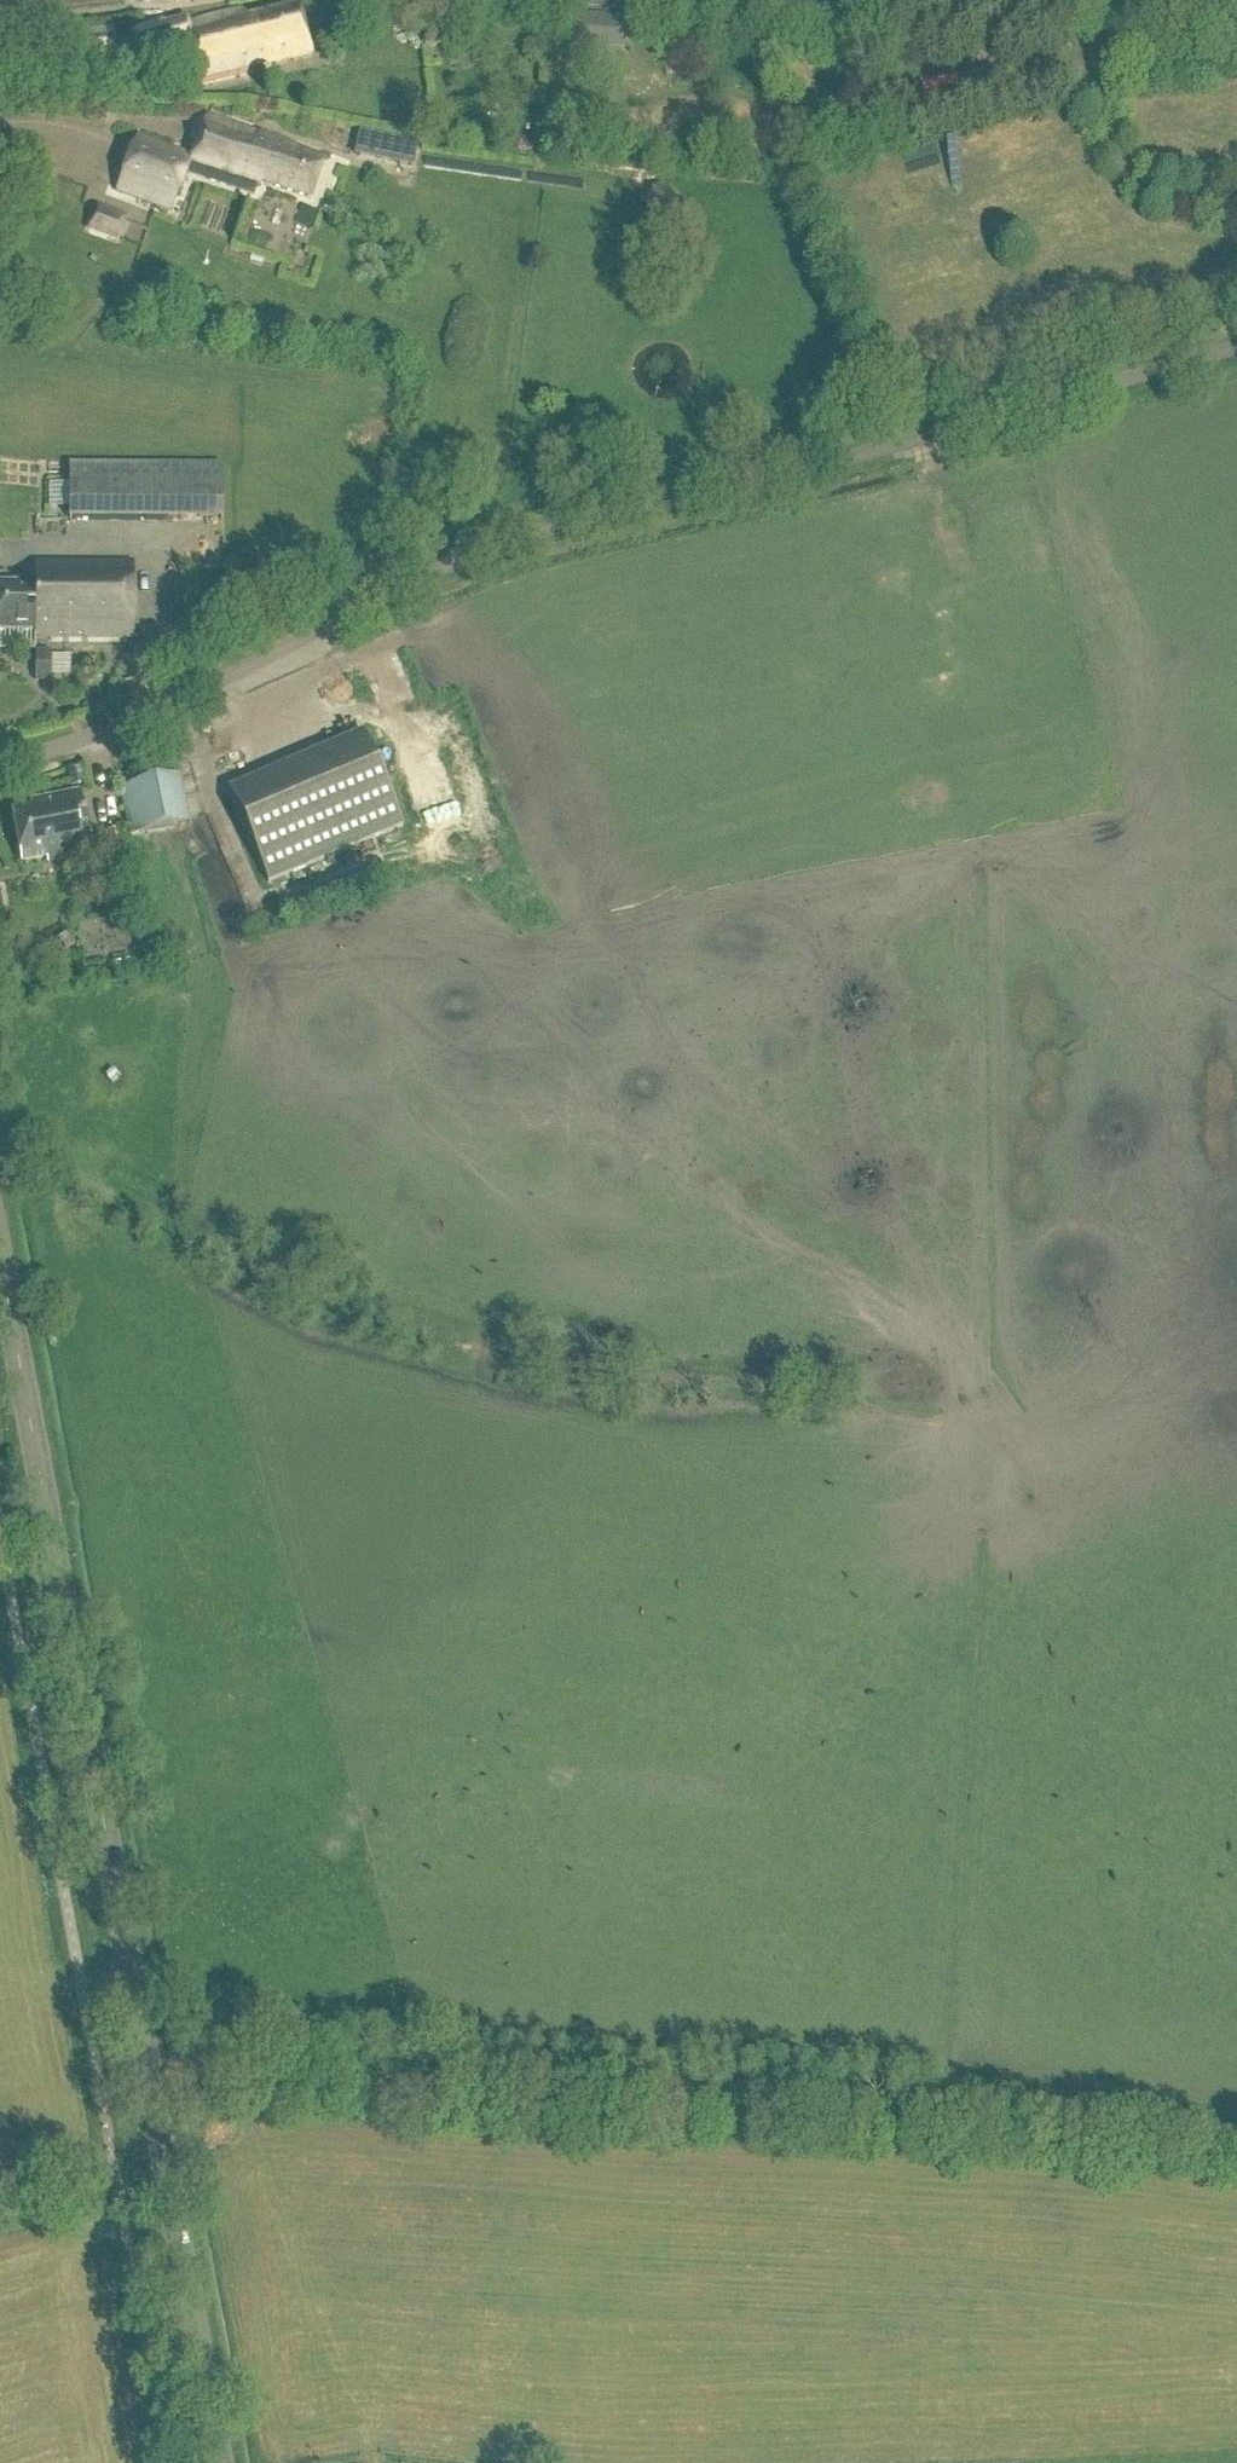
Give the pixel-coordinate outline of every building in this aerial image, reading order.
[(313,57),(302,12),(254,23),(245,16),(191,29),(189,23),(166,29),(164,22),(136,29),(145,62),(183,53),(193,91),(256,75),(255,71),(313,57)] [(88,59),(118,56),(115,30),(85,33),(88,59)] [(327,158),(206,116),(190,157),(137,139),(116,192),(170,210),(185,169),(254,192),(257,184),(310,202),(327,158)] [(92,175),(111,179),(114,166),(95,161),(92,175)] [(119,245),(128,221),(95,209),(86,233),(119,245)] [(223,526),(223,468),(70,467),(70,524),(223,526)] [(131,565),(35,564),(34,585),(0,584),(0,633),(33,633),(33,640),(131,640),(131,565)] [(52,684),(52,652),(35,652),(35,684),(52,684)] [(277,694),(278,713),(294,712),(292,692),(277,694)] [(270,888),(404,830),(363,734),(229,793),(270,888)] [(45,866),(91,857),(78,793),(27,803),(29,812),(8,816),(17,866),(44,860),(45,866)] [(190,866),(201,861),(192,840),(181,845),(190,866)]
